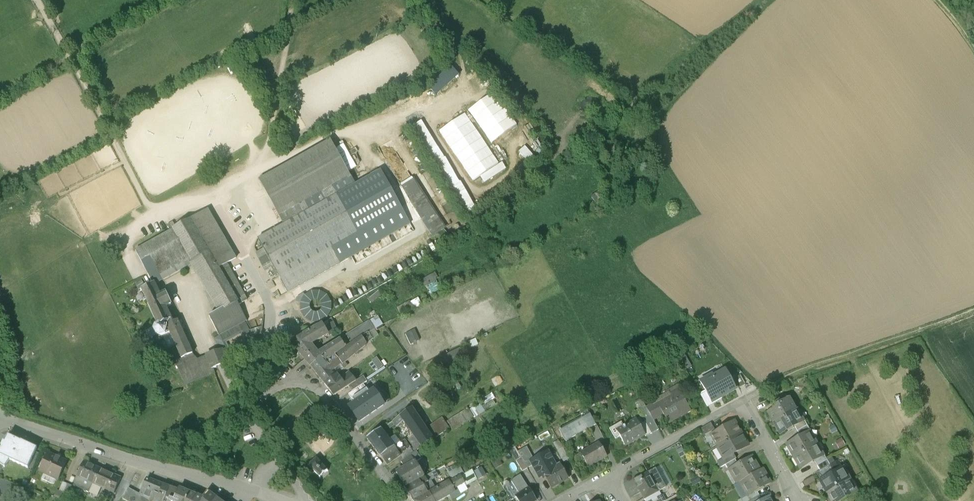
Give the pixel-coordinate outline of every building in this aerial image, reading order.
[(430,86),(438,95),(461,74),(453,65),(430,86)] [(491,143),(515,127),(494,93),(470,109),(491,143)] [(498,163),(465,114),(439,131),(472,181),(498,163)] [(420,117),(406,125),(462,216),(475,208),(420,117)] [(537,154),(544,146),(535,137),(527,145),(537,154)] [(330,141),(259,180),(284,224),(258,239),(287,292),(410,225),(401,209),(381,171),(354,186),(347,172),(356,167),(344,145),(335,150),(330,141)] [(532,165),(538,159),(526,145),(520,151),(532,165)] [(446,227),(415,177),(401,186),(432,236),(446,227)] [(209,210),(191,220),(192,223),(192,224),(209,253),(218,270),(237,260),(209,210)] [(191,220),(187,221),(187,222),(174,229),(181,241),(192,262),(195,261),(209,253),(192,224),(192,223),(191,220)] [(174,229),(135,251),(141,262),(152,257),(181,241),(174,229)] [(218,270),(209,253),(195,261),(223,308),(209,316),(214,326),(242,312),(240,307),(248,302),(233,273),(223,279),(218,270)] [(152,257),(141,262),(153,284),(154,284),(164,280),(152,257)] [(431,292),(442,286),(435,272),(423,278),(431,292)] [(165,293),(159,295),(154,284),(153,284),(145,288),(144,287),(140,289),(141,292),(143,291),(158,324),(157,325),(154,330),(156,335),(160,336),(164,334),(165,336),(170,334),(182,359),(192,354),(176,319),(172,321),(166,309),(170,306),(171,304),(166,293),(165,293)] [(313,321),(318,321),(323,319),(327,316),(330,312),(331,306),(330,301),(328,297),(324,293),(319,291),(313,291),(308,293),(304,296),(301,301),(300,306),(301,311),(304,316),(308,319),(313,321)] [(379,291),(368,299),(372,303),(382,295),(379,291)] [(242,312),(214,326),(220,336),(247,322),(242,312)] [(333,319),(317,326),(303,334),(311,343),(321,337),(340,328),(333,319)] [(369,322),(346,336),(351,344),(361,337),(366,334),(374,330),(369,322)] [(303,334),(291,342),(305,359),(315,350),(311,343),(303,334)] [(351,344),(344,348),(351,357),(365,345),(361,337),(351,344)] [(344,348),(340,351),(335,354),(333,356),(341,365),(351,357),(344,348)] [(315,350),(305,359),(311,366),(320,359),(315,350)] [(214,353),(206,355),(212,369),(219,366),(228,364),(222,351),(214,353)] [(334,352),(320,359),(324,364),(329,360),(333,356),(335,354),(334,352)] [(182,359),(173,363),(184,388),(215,375),(212,369),(206,355),(195,360),(192,354),(182,359)] [(341,365),(333,356),(329,360),(336,370),(341,365)] [(376,370),(384,364),(378,356),(370,363),(376,370)] [(336,370),(329,360),(324,364),(320,359),(311,366),(323,381),(324,383),(334,376),(332,373),(336,370)] [(725,370),(714,377),(713,375),(700,381),(708,396),(709,396),(713,402),(735,390),(731,383),(732,383),(725,370)] [(341,379),(337,374),(334,376),(325,384),(328,388),(327,388),(334,396),(349,386),(356,381),(349,372),(341,379)] [(364,376),(356,381),(349,386),(352,391),(363,384),(367,382),(364,376)] [(359,422),(384,405),(374,390),(370,393),(363,384),(352,391),(348,394),(355,403),(349,407),(359,422)] [(673,397),(655,408),(660,416),(664,413),(669,424),(670,423),(669,421),(683,414),(684,415),(691,411),(683,397),(684,396),(680,389),(672,394),(673,397)] [(787,397),(775,404),(776,406),(767,411),(774,422),(794,410),(787,397)] [(655,408),(653,404),(646,408),(653,420),(660,416),(655,408)] [(646,408),(646,407),(640,411),(646,422),(653,434),(659,430),(646,408)] [(433,439),(411,408),(400,416),(404,422),(414,437),(421,448),(433,439)] [(453,429),(472,420),(467,409),(448,418),(453,429)] [(794,410),(774,422),(781,434),(794,427),(802,422),(802,421),(795,410),(794,410)] [(589,413),(559,430),(566,441),(596,425),(589,413)] [(400,416),(389,423),(392,427),(395,425),(396,427),(404,422),(400,416)] [(637,420),(625,427),(625,426),(622,422),(610,429),(616,439),(621,436),(627,446),(646,435),(640,425),(637,420)] [(725,426),(723,425),(723,427),(711,434),(718,446),(741,433),(734,421),(725,426)] [(802,422),(794,427),(797,432),(806,426),(803,421),(802,421),(802,422)] [(646,422),(640,425),(646,435),(647,437),(653,434),(646,422)] [(712,424),(699,431),(702,436),(715,430),(712,424)] [(806,426),(797,432),(800,437),(808,432),(810,431),(806,426)] [(394,437),(390,441),(381,429),(367,438),(381,457),(395,447),(399,444),(394,437)] [(800,437),(787,444),(794,457),(815,444),(808,432),(800,437)] [(718,446),(717,447),(723,458),(724,459),(733,454),(748,445),(741,433),(718,446)] [(8,436),(5,443),(4,442),(1,449),(0,449),(0,457),(10,461),(28,469),(37,448),(21,442),(8,436)] [(421,448),(414,437),(409,440),(416,451),(421,448)] [(843,438),(837,441),(839,446),(846,443),(843,438)] [(569,459),(558,441),(553,444),(564,462),(569,459)] [(599,443),(583,452),(581,453),(585,461),(588,467),(606,457),(599,443)] [(815,444),(794,457),(801,469),(814,461),(822,456),(815,444)] [(395,447),(381,457),(387,465),(401,455),(395,447)] [(526,447),(518,452),(521,458),(527,468),(532,466),(530,463),(534,461),(526,447)] [(416,451),(401,462),(405,468),(415,462),(416,462),(421,458),(416,451)] [(66,461),(48,453),(40,472),(58,480),(66,461)] [(534,461),(530,463),(532,466),(538,477),(543,474),(542,473),(554,467),(552,463),(553,462),(548,453),(534,461)] [(585,461),(581,453),(575,457),(579,464),(585,461)] [(733,454),(724,459),(723,458),(717,461),(721,468),(725,465),(735,460),(736,459),(733,454)] [(822,456),(814,461),(817,466),(826,461),(823,455),(822,456)] [(10,461),(0,457),(0,476),(10,461)] [(317,459),(317,458),(315,457),(315,459),(309,464),(308,464),(308,466),(309,466),(319,477),(319,478),(320,478),(320,477),(326,471),(328,471),(328,470),(327,470),(317,459)] [(738,465),(730,469),(733,476),(735,475),(740,482),(742,481),(759,471),(751,457),(738,465)] [(521,458),(516,461),(522,471),(527,468),(521,458)] [(735,460),(725,465),(728,470),(730,469),(738,465),(735,460)] [(826,461),(817,466),(820,471),(829,466),(826,461)] [(99,469),(83,462),(77,476),(92,484),(99,469)] [(405,468),(397,472),(405,488),(424,477),(416,462),(415,462),(405,468)] [(554,467),(542,473),(543,474),(550,488),(568,478),(560,463),(554,467)] [(462,474),(468,484),(479,479),(473,468),(462,474)] [(841,468),(820,481),(827,493),(848,480),(841,468)] [(120,478),(99,469),(92,484),(114,493),(120,478)] [(655,469),(634,480),(644,499),(659,491),(666,487),(655,469)] [(759,471),(742,481),(746,488),(744,489),(748,495),(757,490),(770,483),(762,469),(759,471)] [(424,477),(428,483),(431,481),(438,476),(435,471),(424,477)] [(520,475),(511,481),(519,494),(516,497),(518,500),(535,500),(536,500),(520,475)] [(804,481),(807,486),(816,481),(814,476),(804,481)] [(413,500),(415,500),(429,493),(436,489),(431,481),(428,483),(424,477),(405,488),(413,500)] [(467,489),(459,477),(445,484),(451,494),(449,496),(450,499),(467,489)] [(163,485),(147,478),(142,487),(145,488),(142,496),(150,500),(151,499),(154,494),(158,495),(163,485)] [(0,480),(0,495),(10,500),(15,484),(0,480)] [(827,493),(832,500),(840,500),(855,492),(848,480),(827,493)] [(429,493),(434,500),(439,500),(449,496),(451,494),(445,484),(436,489),(429,493)] [(169,487),(163,485),(158,495),(165,498),(169,487)] [(169,487),(165,498),(163,500),(193,500),(196,496),(180,489),(179,491),(169,487)] [(128,488),(122,499),(126,500),(139,500),(142,496),(128,488)] [(197,500),(206,500),(211,494),(205,490),(200,497),(197,500)] [(747,496),(750,500),(760,496),(757,490),(748,495),(747,496)] [(644,499),(645,500),(664,500),(659,491),(644,499)]
